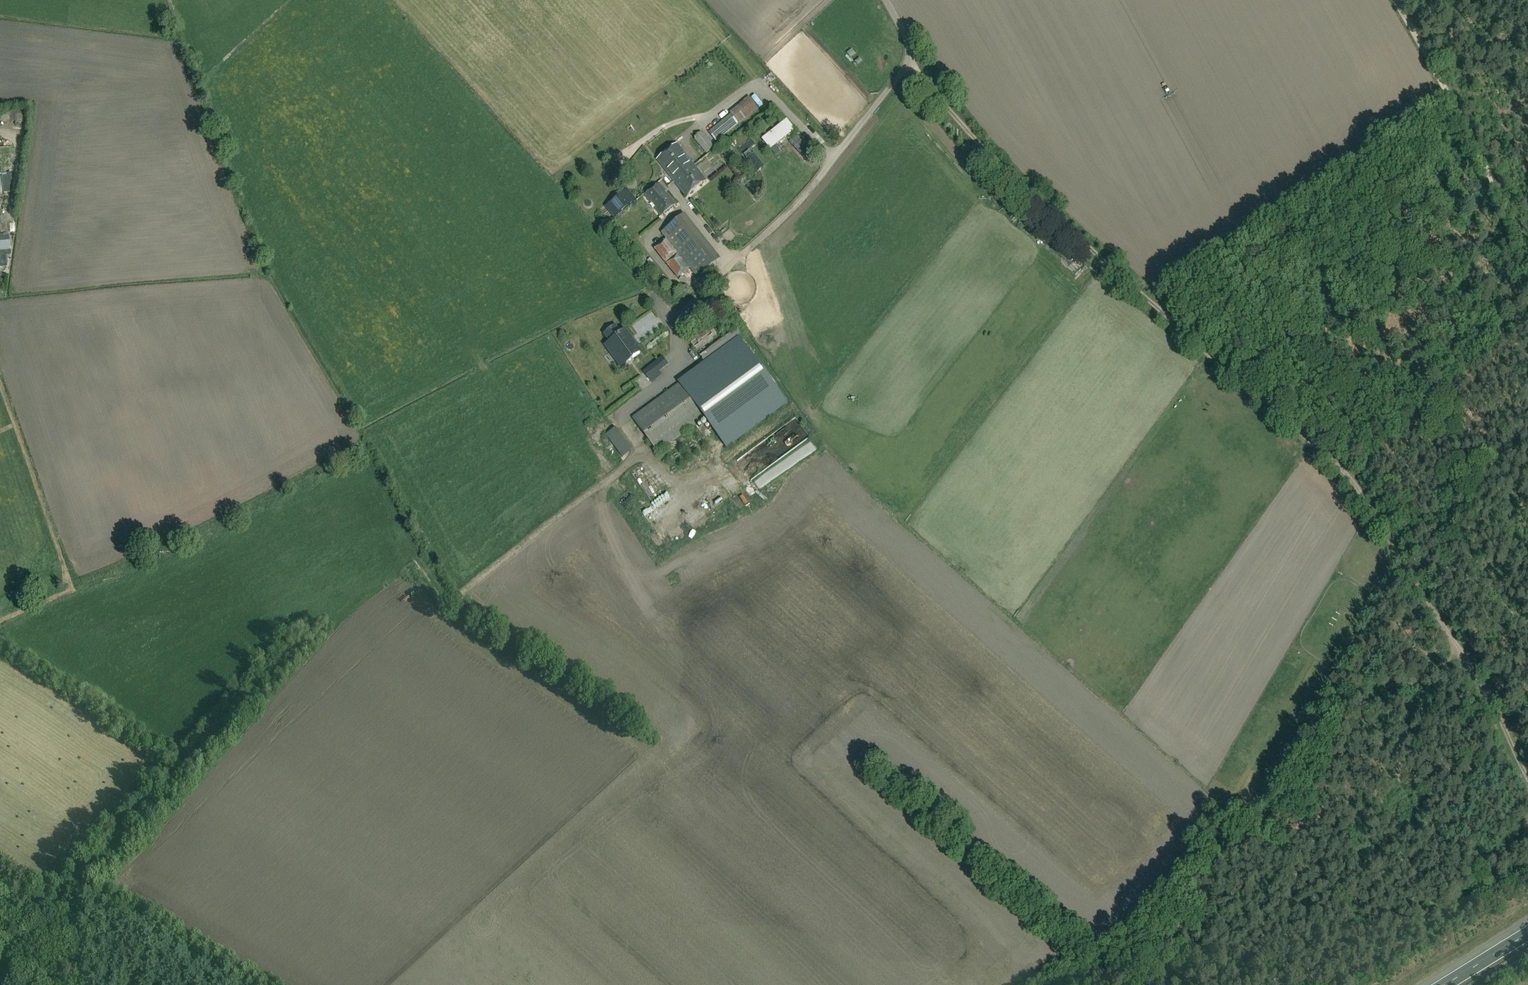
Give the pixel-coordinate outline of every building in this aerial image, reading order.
[(777,42),(782,39),(777,29),(771,32),(777,42)] [(774,48),(778,53),(788,42),(784,38),(774,48)] [(716,142),(758,109),(749,97),(730,113),(730,114),(708,132),(716,142)] [(770,149),(793,130),(786,121),(763,140),(770,149)] [(714,147),(701,132),(693,138),(706,154),(714,147)] [(687,196),(706,181),(679,147),(658,162),(687,196)] [(676,205),(659,183),(644,195),(651,203),(655,208),(654,208),(661,217),(676,205)] [(628,192),(615,202),(623,211),(635,201),(628,192)] [(685,216),(663,234),(697,276),(719,258),(685,216)] [(720,225),(725,231),(732,224),(727,218),(720,225)] [(679,287),(687,285),(685,276),(677,279),(679,287)] [(642,353),(626,329),(622,332),(616,324),(603,334),(609,342),(604,345),(621,368),(642,353)] [(632,418),(658,452),(705,417),(726,446),(787,402),(740,338),(632,418)] [(700,339),(690,342),(693,349),(702,346),(700,339)] [(698,354),(701,358),(715,347),(712,343),(698,354)] [(643,368),(648,365),(642,356),(637,359),(643,368)] [(661,375),(653,364),(643,372),(652,382),(661,375)] [(605,432),(620,456),(629,450),(614,427),(605,432)]
